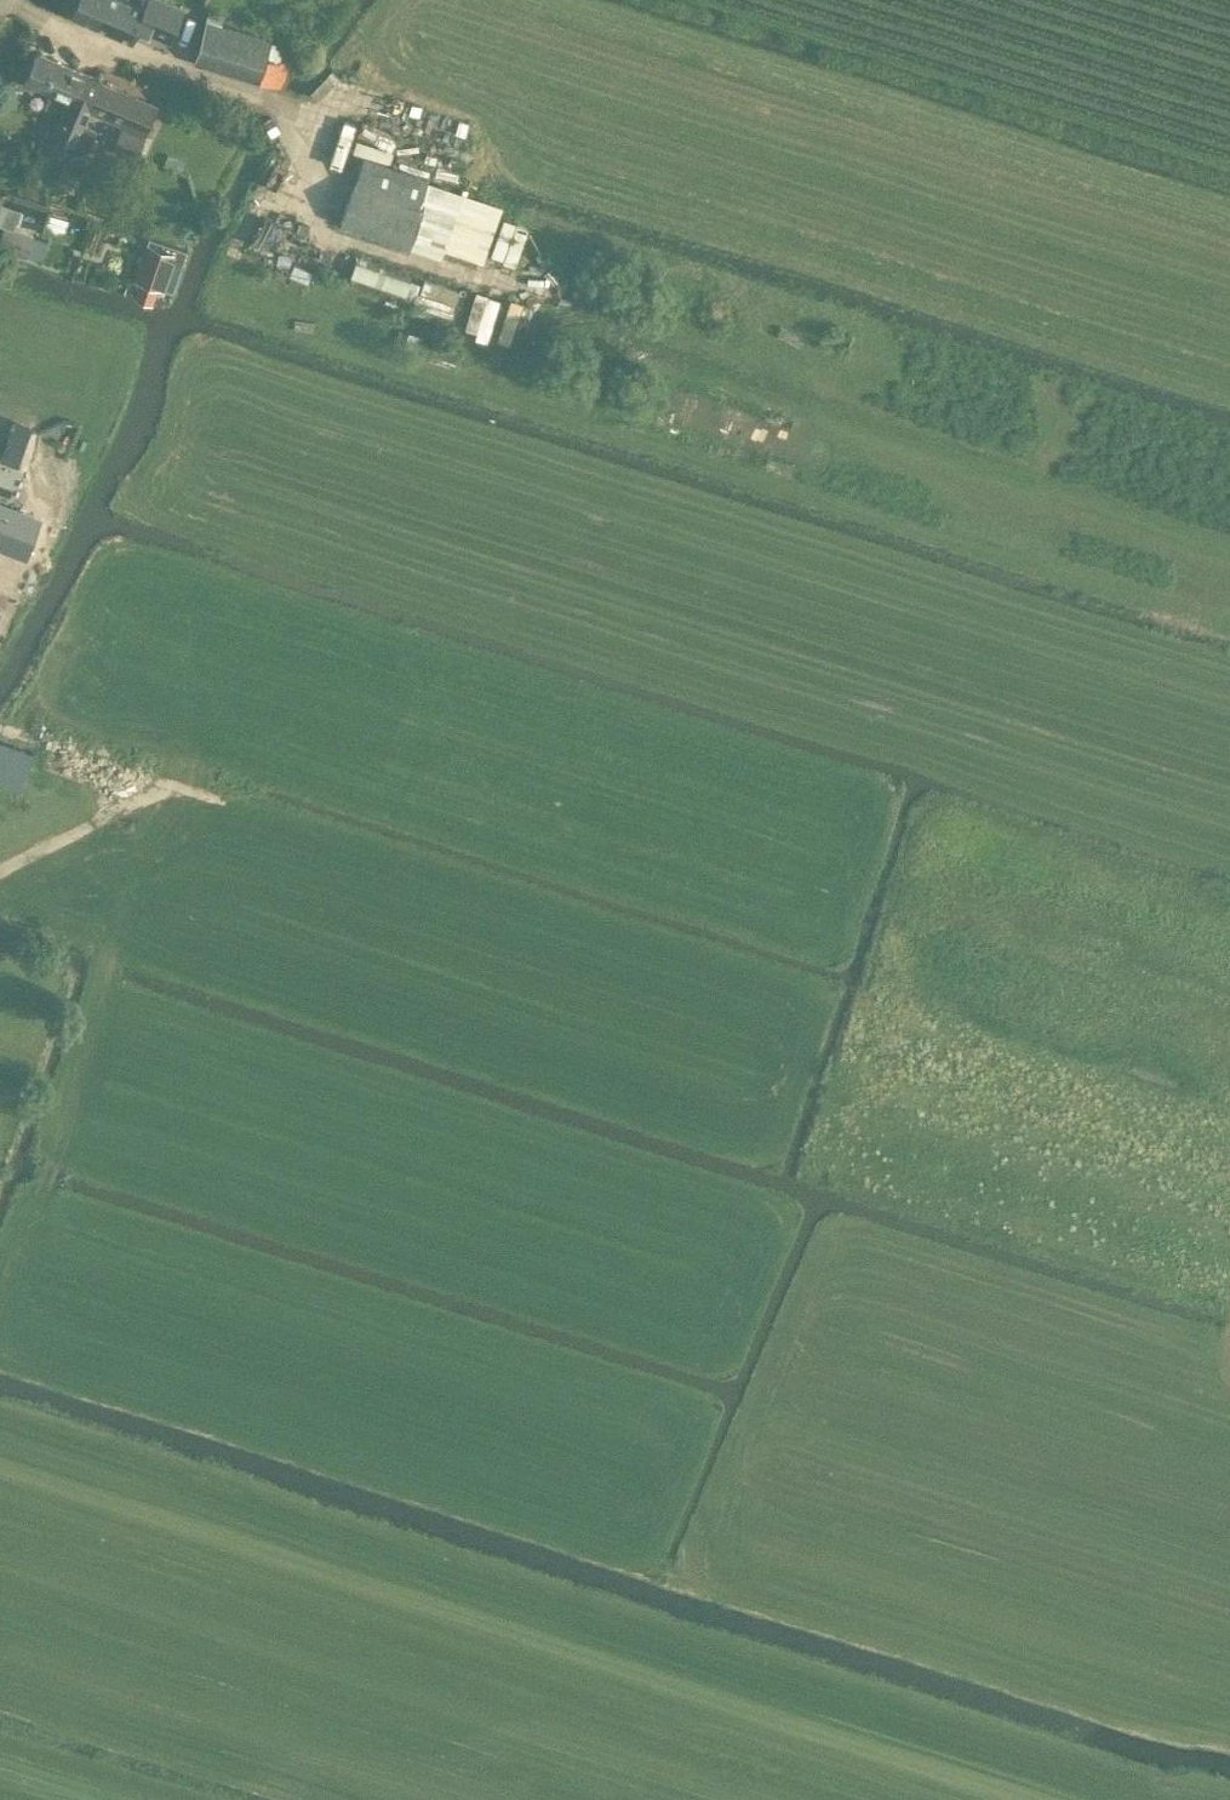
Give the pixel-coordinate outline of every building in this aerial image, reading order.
[(106,0),(79,0),(73,15),(101,26),(108,10),(103,8),(106,0)] [(184,8),(165,0),(148,0),(145,8),(125,0),(106,0),(103,8),(108,10),(101,26),(104,28),(105,31),(112,33),(114,32),(133,40),(138,28),(150,34),(151,32),(171,41),(184,8)] [(259,81),(269,43),(271,38),(206,20),(194,61),(242,76),(259,81)] [(269,43),(259,81),(281,87),(292,49),(269,43)] [(147,134),(145,134),(158,104),(102,81),(37,53),(24,82),(68,100),(54,133),(57,135),(53,145),(77,155),(88,150),(97,129),(84,123),(90,110),(123,124),(113,147),(137,157),(147,134)] [(353,185),(341,221),(409,245),(422,209),(353,185)] [(20,204),(1,197),(2,193),(0,192),(0,215),(14,220),(20,204)] [(68,217),(48,211),(42,230),(63,236),(68,217)] [(0,243),(0,245),(27,255),(34,234),(6,225),(0,243)] [(140,280),(134,296),(153,303),(158,286),(163,288),(173,291),(188,250),(177,246),(149,236),(135,278),(140,280)] [(459,288),(354,258),(348,280),(452,310),(459,288)] [(509,297),(503,320),(513,323),(519,299),(509,297)] [(409,332),(404,348),(418,353),(423,337),(409,332)] [(0,444),(0,465),(19,456),(11,439),(0,444)] [(22,561),(36,522),(0,510),(0,553),(22,561)] [(34,749),(0,737),(0,780),(20,788),(34,749)]
